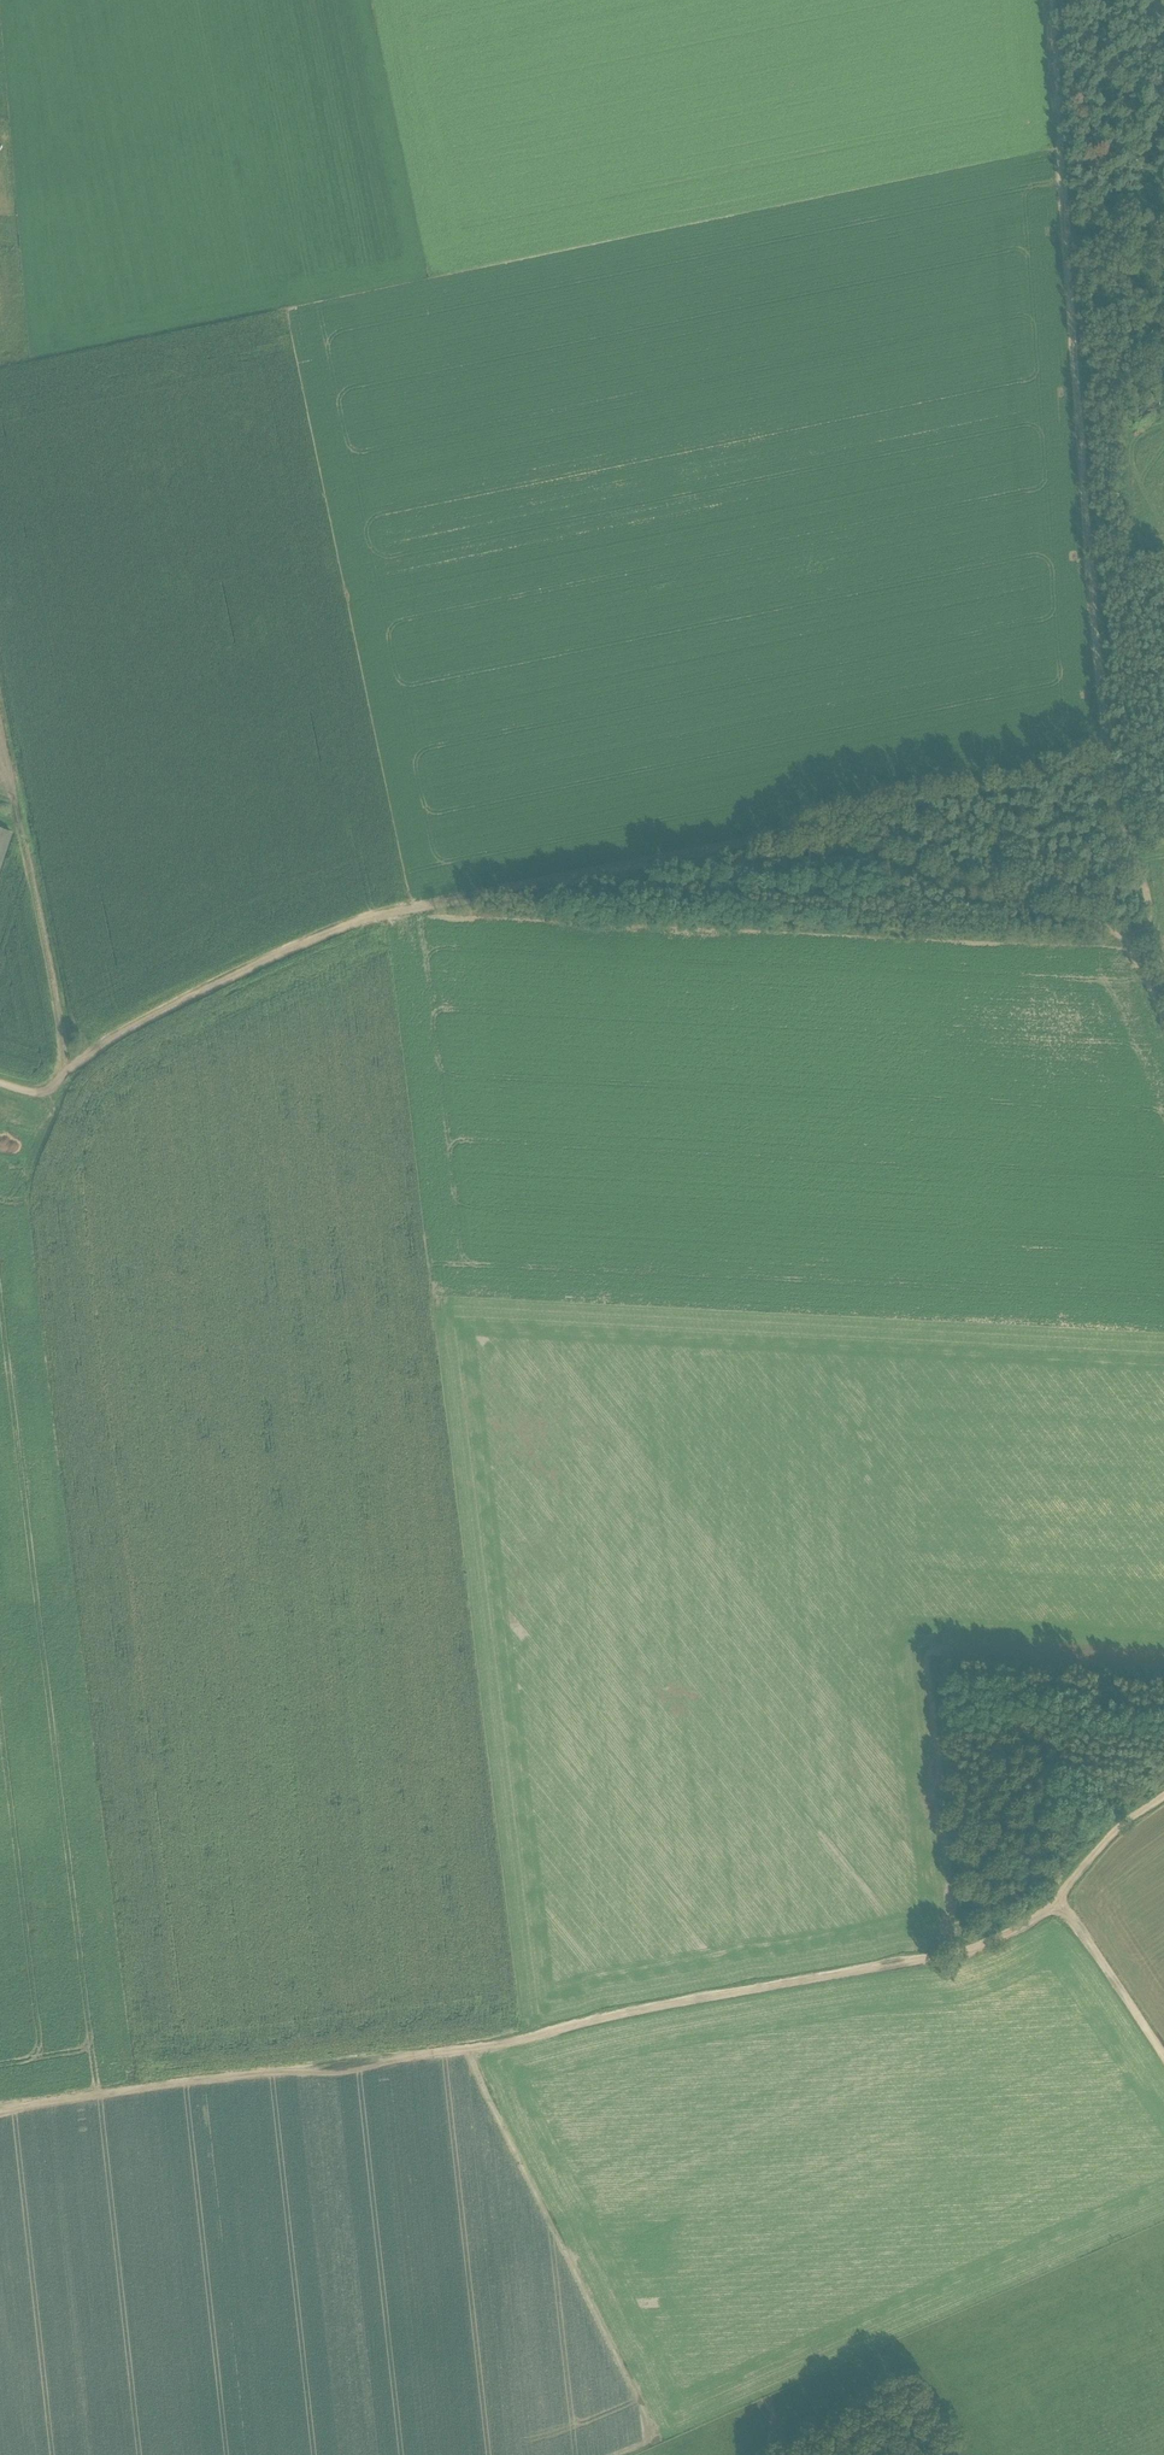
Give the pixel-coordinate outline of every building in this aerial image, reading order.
[(11,834),(0,830),(0,868),(11,834)]
